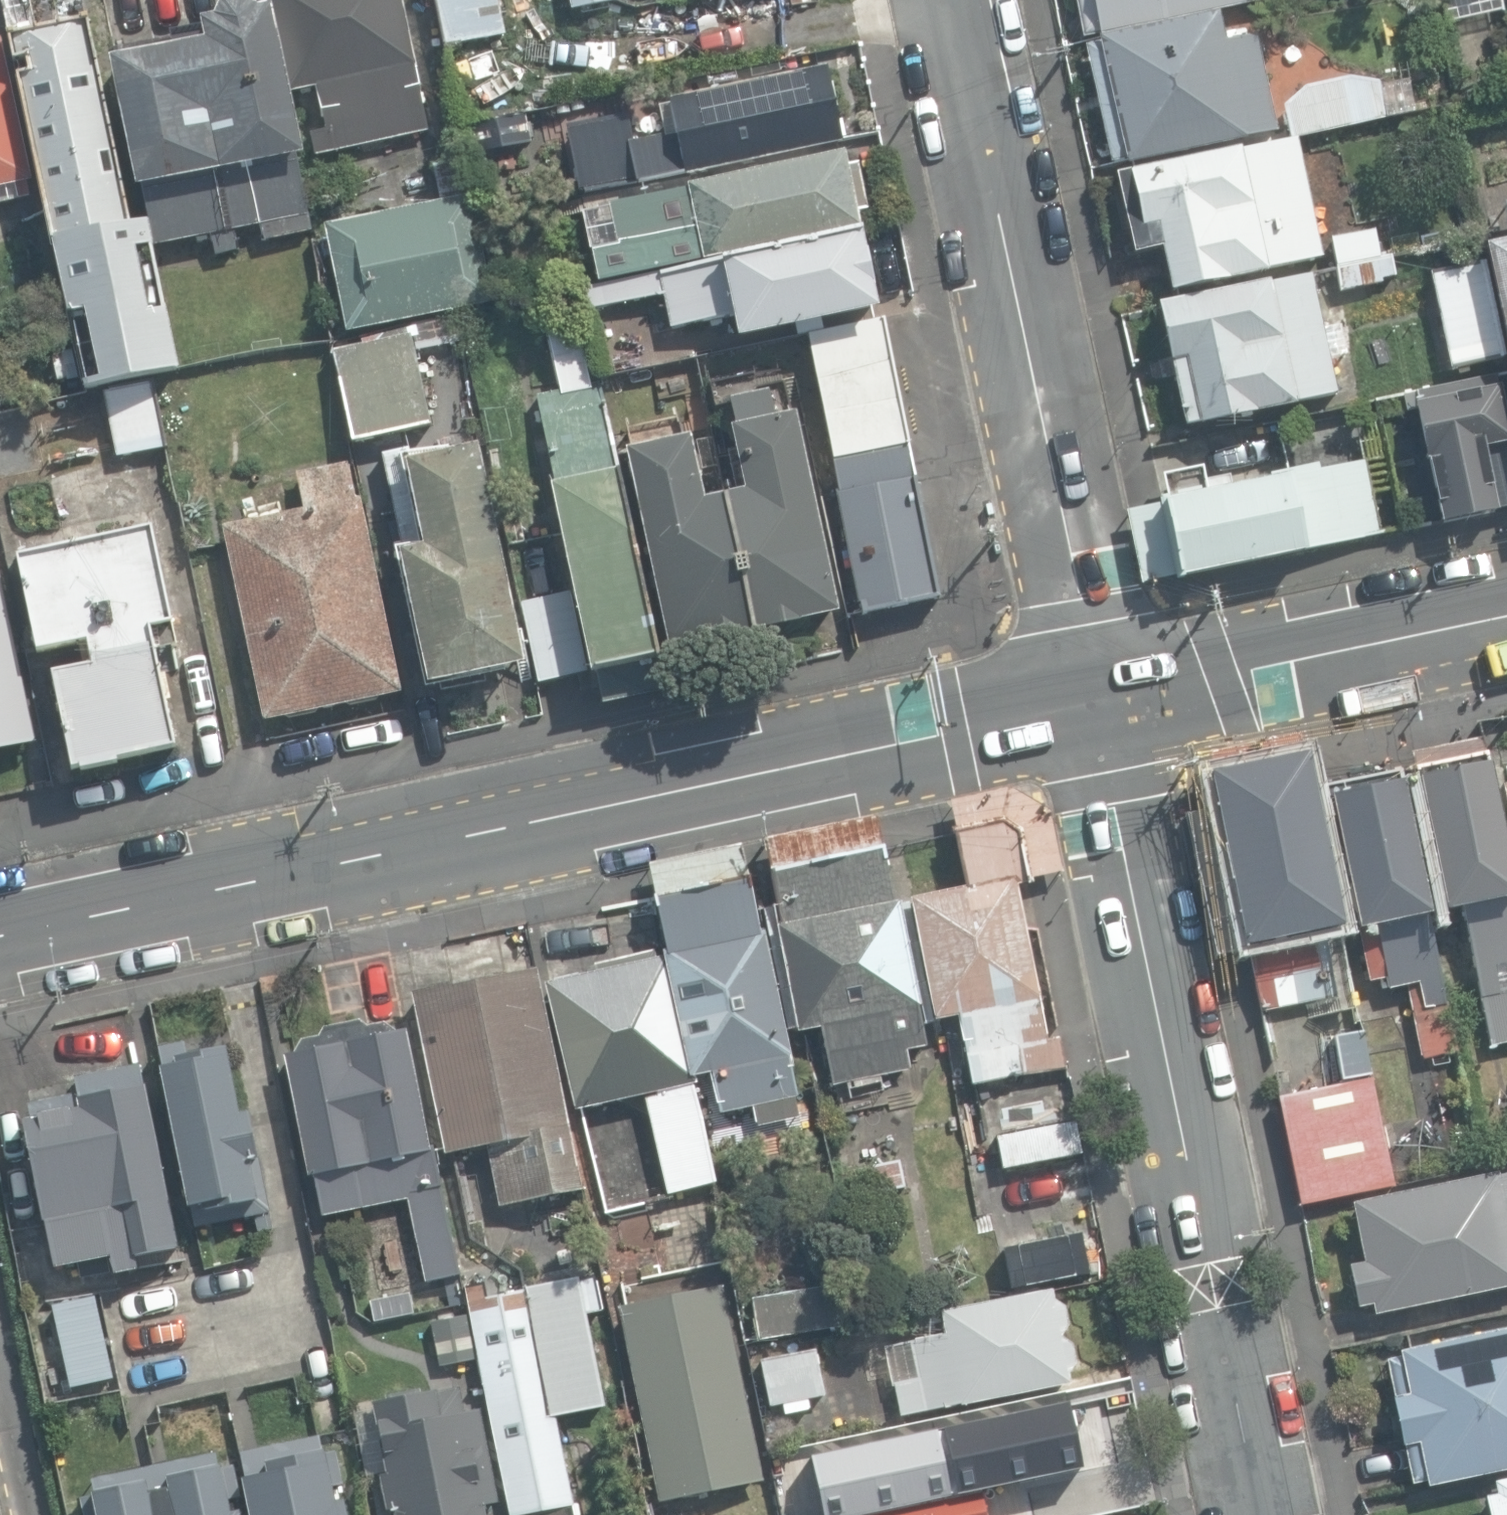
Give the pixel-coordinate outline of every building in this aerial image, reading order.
[(85,390),(109,385),(144,378),(153,376),(178,370),(147,223),(130,227),(82,0),(0,0),(0,2),(14,65),(27,62),(30,76),(19,79),(85,390)] [(291,90),(286,91),(268,6),(260,7),(250,0),(227,0),(223,1),(214,17),(201,21),(205,41),(110,60),(123,124),(136,189),(144,187),(156,246),(207,236),(211,254),(237,250),(233,231),(261,226),(264,240),(321,230),(304,155),(291,90)] [(291,90),(300,88),(315,154),(429,129),(414,61),(416,62),(403,0),(267,0),(268,6),(286,91),(291,90)] [(447,49),(505,36),(497,0),(436,0),(447,49)] [(570,10),(615,0),(568,0),(570,10)] [(1085,37),(1265,0),(1078,0),(1085,37)] [(1448,23),(1503,11),(1501,0),(1443,0),(1448,23)] [(1104,124),(1113,164),(1278,129),(1257,33),(1226,39),(1220,11),(1101,36),(1102,41),(1087,44),(1104,124)] [(35,197),(4,38),(0,38),(0,205),(35,197)] [(627,140),(636,181),(684,170),(686,177),(842,142),(825,63),(669,98),(675,124),(676,129),(627,140)] [(1296,137),(1449,106),(1441,69),(1349,78),(1301,90),(1282,105),(1289,138),(1296,137)] [(629,139),(623,115),(564,129),(578,192),(629,180),(620,141),(629,139)] [(1322,259),(1296,137),(1289,138),(1116,175),(1133,255),(1163,249),(1172,290),(1322,259)] [(590,249),(597,283),(859,227),(843,153),(608,203),(617,244),(590,249)] [(320,212),(346,331),(492,300),(461,157),(430,163),(439,202),(414,207),(411,192),(320,212)] [(1338,265),(1391,254),(1387,236),(1376,238),(1375,233),(1333,243),(1338,265)] [(732,315),(738,339),(880,310),(864,234),(725,264),(725,260),(659,273),(584,290),(588,315),(613,310),(613,305),(664,295),(671,328),(732,315)] [(1482,246),(1506,356),(1506,241),(1482,246)] [(1396,275),(1391,254),(1338,265),(1344,291),(1385,281),(1384,278),(1396,275)] [(1432,269),(1453,368),(1500,358),(1480,259),(1432,269)] [(1199,420),(1199,423),(1338,393),(1311,274),(1273,282),(1272,279),(1161,304),(1187,423),(1199,420)] [(835,457),(908,443),(911,443),(884,316),(809,332),(835,457)] [(548,328),(556,377),(589,371),(581,323),(548,328)] [(332,350),(353,443),(432,424),(411,332),(332,350)] [(109,386),(122,450),(166,441),(153,376),(109,386)] [(1493,376),(1415,392),(1443,522),(1498,511),(1496,500),(1506,498),(1506,412),(1501,384),(1495,386),(1493,376)] [(744,488),(725,494),(752,630),(837,611),(794,412),(777,416),(771,388),(753,392),(750,379),(734,382),(737,396),(728,398),(734,427),(731,427),(744,488)] [(551,484),(590,667),(657,653),(618,468),(613,469),(594,380),(535,392),(554,484),(551,484)] [(667,648),(752,630),(725,494),(702,498),(688,435),(623,449),(667,648)] [(908,443),(835,457),(831,458),(838,491),(913,478),(915,478),(908,443)] [(398,551),(427,684),(524,663),(477,445),(404,460),(422,545),(398,551)] [(223,525),(262,720),(400,693),(361,495),(356,497),(349,460),(297,470),(305,509),(223,525)] [(1378,534),(1363,460),(1319,469),(1318,463),(1268,473),(1270,479),(1230,488),(1227,476),(1206,481),(1203,467),(1162,475),(1167,498),(1160,499),(1161,503),(1130,509),(1146,581),(1174,575),(1378,534)] [(938,598),(913,478),(838,491),(835,492),(858,603),(864,602),(867,613),(938,598)] [(79,766),(80,771),(120,763),(119,758),(174,746),(148,626),(172,621),(151,529),(18,557),(38,650),(87,640),(92,662),(51,671),(72,768),(79,766)] [(41,742),(0,563),(0,751),(41,742)] [(519,602),(538,682),(589,671),(570,590),(519,602)] [(596,672),(600,694),(662,682),(657,660),(596,672)] [(1491,1046),(1506,1043),(1506,859),(1486,753),(1415,767),(1443,910),(1462,907),(1470,949),(1460,951),(1467,985),(1479,983),(1491,1046)] [(1248,945),(1261,1012),(1352,994),(1339,927),(1344,926),(1311,757),(1210,777),(1244,946),(1248,945)] [(1406,984),(1422,1057),(1457,1050),(1398,765),(1328,779),(1369,978),(1386,974),(1389,987),(1406,984)] [(957,1016),(972,1086),(1067,1067),(1060,1036),(1046,1039),(1017,887),(1033,884),(1023,835),(1003,823),(954,833),(967,888),(912,900),(937,1020),(957,1016)] [(820,1027),(832,1081),(908,1065),(905,1049),(927,1044),(919,1007),(924,1006),(901,896),(892,898),(882,850),(774,872),(785,924),(779,925),(801,1031),(820,1027)] [(662,949),(664,954),(667,953),(696,1072),(711,1069),(720,1112),(753,1104),(758,1126),(799,1116),(794,1094),(799,1093),(788,1047),(790,1046),(753,878),(657,899),(667,948),(662,949)] [(667,953),(664,954),(653,957),(652,949),(555,972),(556,978),(544,981),(575,1108),(644,1092),(669,1193),(716,1181),(692,1084),(699,1082),(696,1072),(667,953)] [(493,1145),(505,1204),(579,1190),(538,968),(410,991),(441,1154),(493,1145)] [(405,1197),(421,1279),(453,1273),(429,1141),(425,1142),(402,1026),(391,1028),(376,1017),(361,1020),(355,1014),(318,1020),(312,1029),(294,1032),(288,1051),(281,1053),(305,1172),(310,1171),(318,1214),(405,1197)] [(1334,1035),(1341,1081),(1369,1075),(1363,1031),(1334,1035)] [(187,1054),(185,1041),(159,1046),(195,1228),(255,1217),(258,1230),(271,1228),(249,1111),(240,1113),(227,1047),(187,1054)] [(179,1251),(139,1064),(73,1077),(77,1093),(29,1103),(32,1116),(23,1118),(53,1259),(108,1248),(113,1272),(139,1267),(137,1259),(179,1251)] [(1278,1097),(1301,1205),(1395,1185),(1372,1077),(1278,1097)] [(872,1166),(878,1191),(906,1184),(899,1159),(872,1166)] [(1376,1314),(1506,1287),(1506,1173),(1353,1204),(1364,1262),(1349,1265),(1358,1307),(1373,1304),(1376,1314)] [(999,1251),(1006,1288),(1073,1275),(1066,1238),(999,1251)] [(569,1506),(572,1505),(555,1416),(603,1407),(600,1394),(623,1390),(607,1310),(602,1311),(595,1278),(486,1299),(483,1282),(464,1286),(508,1514),(571,1514),(569,1506)] [(619,1307),(658,1500),(758,1480),(719,1286),(619,1307)] [(755,1296),(760,1338),(841,1328),(836,1286),(755,1296)] [(893,1383),(899,1414),(1070,1380),(1070,1371),(1076,1360),(1073,1343),(1061,1334),(1068,1323),(1066,1304),(1056,1298),(1053,1288),(940,1310),(945,1332),(912,1339),(920,1378),(893,1383)] [(1429,1484),(1506,1469),(1506,1329),(1400,1350),(1402,1357),(1387,1360),(1411,1482),(1428,1479),(1429,1484)] [(761,1357),(771,1404),(825,1394),(817,1347),(761,1357)] [(459,1386),(419,1394),(418,1388),(385,1394),(386,1400),(372,1403),(386,1474),(378,1476),(385,1510),(393,1508),(394,1514),(489,1514),(487,1504),(500,1501),(481,1409),(464,1412),(459,1386)] [(901,1425),(918,1511),(981,1498),(982,1502),(1091,1480),(1072,1386),(962,1409),(963,1412),(901,1425)] [(318,1435),(241,1451),(246,1477),(243,1478),(250,1514),(347,1514),(344,1499),(335,1500),(324,1450),(322,1451),(318,1435)] [(213,1452),(93,1478),(96,1492),(93,1492),(94,1497),(82,1500),(85,1514),(240,1514),(240,1512),(231,1513),(228,1498),(239,1496),(233,1465),(220,1468),(219,1464),(216,1465),(213,1452)] [(862,1464),(784,1479),(793,1514),(874,1514),(862,1464)] [(1494,1481),(1496,1492),(1485,1494),(1489,1514),(1506,1514),(1506,1478),(1494,1481)] [(998,1508),(999,1514),(1049,1514),(1045,1498),(998,1508)]
